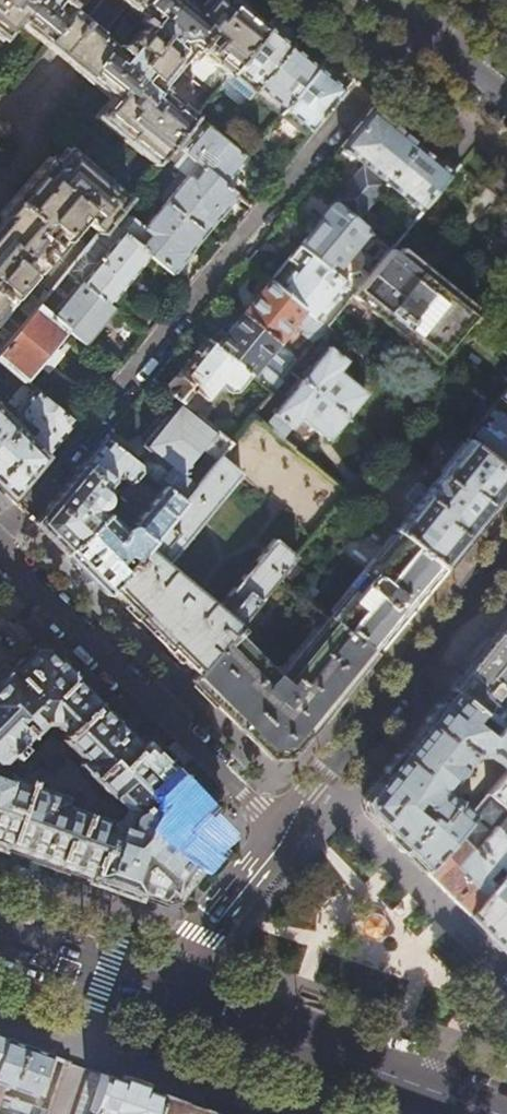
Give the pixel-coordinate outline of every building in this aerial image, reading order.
[(3,40),(19,20),(68,61),(112,98),(97,117),(155,164),(172,142),(194,116),(154,84),(170,64),(183,48),(191,55),(195,51),(226,76),(230,72),(266,28),(231,0),(206,0),(198,10),(187,0),(0,0),(0,37),(3,40)] [(286,23),(276,15),(266,28),(230,72),(255,93),(294,47),(278,33),(286,23)] [(311,60),(294,47),(255,93),(282,114),(320,68),(328,58),(319,50),(311,60)] [(320,68),(282,114),(286,118),(308,137),(347,90),(333,78),(320,68)] [(360,125),(342,148),(367,168),(358,179),(376,194),(385,183),(408,201),(394,218),(390,214),(389,216),(406,230),(452,174),(435,160),(396,128),(373,109),(360,125)] [(194,116),(172,142),(185,152),(224,184),(237,169),(246,157),(220,136),(195,115),(194,116)] [(12,302),(7,298),(31,270),(35,274),(65,240),(61,236),(66,229),(69,228),(71,226),(73,224),(74,221),(73,216),(76,213),(99,232),(108,221),(127,198),(68,147),(56,162),(49,156),(0,213),(0,215),(3,218),(0,222),(0,317),(12,302)] [(169,198),(166,201),(204,232),(217,216),(218,217),(225,209),(237,195),(224,184),(185,152),(174,166),(186,176),(178,187),(175,185),(166,194),(169,198)] [(204,232),(166,201),(162,206),(159,203),(151,214),(154,217),(144,227),(133,218),(121,231),(149,254),(172,273),(183,260),(191,250),(190,249),(198,240),(204,232)] [(317,224),(299,245),(356,292),(370,274),(365,269),(366,267),(366,265),(367,262),(366,260),(366,258),(365,255),(363,253),(362,252),(374,236),(362,227),(334,203),(317,224)] [(378,207),(362,227),(374,236),(390,250),(406,230),(389,216),(378,207)] [(149,254),(121,231),(108,221),(99,232),(67,271),(108,305),(128,280),(149,254)] [(284,264),(270,281),(326,327),(353,295),(356,292),(299,245),(284,264)] [(370,274),(356,292),(353,295),(435,361),(469,320),(471,322),(475,318),(433,285),(390,250),(370,274)] [(108,305),(67,271),(40,305),(66,327),(85,343),(100,326),(113,309),(108,305)] [(257,297),(243,314),(277,341),(284,347),(300,327),(316,340),(326,327),(270,281),(257,297)] [(40,305),(0,354),(0,361),(23,380),(47,351),(66,327),(40,305)] [(226,335),(217,346),(273,392),(283,379),(261,360),(262,358),(268,363),(278,349),(273,345),(277,341),(243,314),(234,325),(226,335)] [(217,327),(208,339),(217,346),(226,335),(217,327)] [(170,386),(167,391),(178,400),(201,418),(226,389),(255,414),(273,392),(217,346),(208,339),(187,365),(186,364),(177,375),(169,385),(170,386)] [(329,346),(266,425),(284,439),(300,419),(328,440),(366,393),(338,370),(346,360),(329,346)] [(28,439),(46,457),(59,441),(74,422),(31,387),(27,387),(20,396),(21,402),(22,403),(17,410),(18,420),(33,432),(28,439)] [(496,402),(506,411),(506,389),(496,402)] [(201,418),(178,400),(159,423),(142,444),(150,451),(142,460),(144,468),(184,500),(196,485),(185,477),(185,470),(189,465),(203,476),(220,456),(231,443),(201,418)] [(466,438),(468,439),(506,470),(506,411),(496,402),(466,438)] [(10,500),(46,457),(28,439),(0,410),(0,490),(10,500)] [(137,465),(104,438),(66,483),(33,523),(64,554),(104,509),(101,506),(104,498),(104,486),(109,480),(113,484),(119,476),(127,483),(137,472),(137,465)] [(395,528),(399,532),(444,568),(506,490),(506,470),(468,439),(436,479),(426,489),(417,481),(413,481),(404,492),(403,496),(414,505),(395,528)] [(124,572),(111,589),(155,633),(197,675),(236,626),(294,556),(273,538),(217,607),(166,565),(241,473),(220,456),(203,476),(196,485),(184,500),(182,502),(130,566),(124,572)] [(104,509),(64,554),(106,595),(111,589),(124,572),(117,566),(123,558),(125,562),(130,566),(182,502),(162,485),(159,488),(131,522),(133,526),(127,526),(123,527),(118,523),(121,519),(120,512),(109,503),(104,509)] [(374,653),(444,568),(399,532),(330,617),(374,653)] [(197,675),(192,681),(266,754),(293,753),(374,653),(330,617),(280,678),(237,636),(242,631),(236,626),(197,675)] [(452,690),(506,734),(506,623),(452,690)] [(1,762),(28,734),(32,738),(47,721),(56,716),(65,724),(62,734),(65,737),(98,702),(42,646),(35,646),(12,669),(11,668),(9,667),(8,667),(7,668),(0,675),(0,762),(1,762)] [(426,871),(490,794),(483,788),(473,800),(472,806),(468,811),(442,789),(449,779),(458,777),(462,779),(467,774),(464,770),(474,757),(476,758),(488,757),(506,772),(506,734),(452,690),(366,796),(367,813),(426,871)] [(28,783),(5,848),(156,902),(176,897),(221,843),(220,823),(98,702),(65,737),(63,739),(75,752),(69,759),(76,766),(78,764),(94,778),(93,783),(93,785),(95,789),(97,791),(99,793),(102,794),(104,795),(106,795),(109,794),(112,797),(117,792),(136,810),(134,810),(131,813),(128,816),(127,819),(127,821),(128,824),(124,833),(114,830),(117,823),(65,803),(67,798),(31,785),(28,783)] [(25,767),(32,773),(60,742),(54,736),(25,767)] [(470,915),(506,870),(506,773),(490,794),(426,871),(470,915)] [(5,848),(28,783),(24,781),(10,776),(8,782),(0,779),(0,846),(5,848)] [(506,952),(506,870),(470,915),(498,943),(506,952)] [(28,1113),(31,1105),(1,1094),(4,1085),(39,1097),(53,1056),(8,1039),(0,1062),(0,1113),(29,1113),(28,1113)] [(160,1094),(102,1073),(90,1109),(104,1113),(153,1113),(160,1094)] [(160,1094),(153,1113),(215,1113),(160,1094)]
